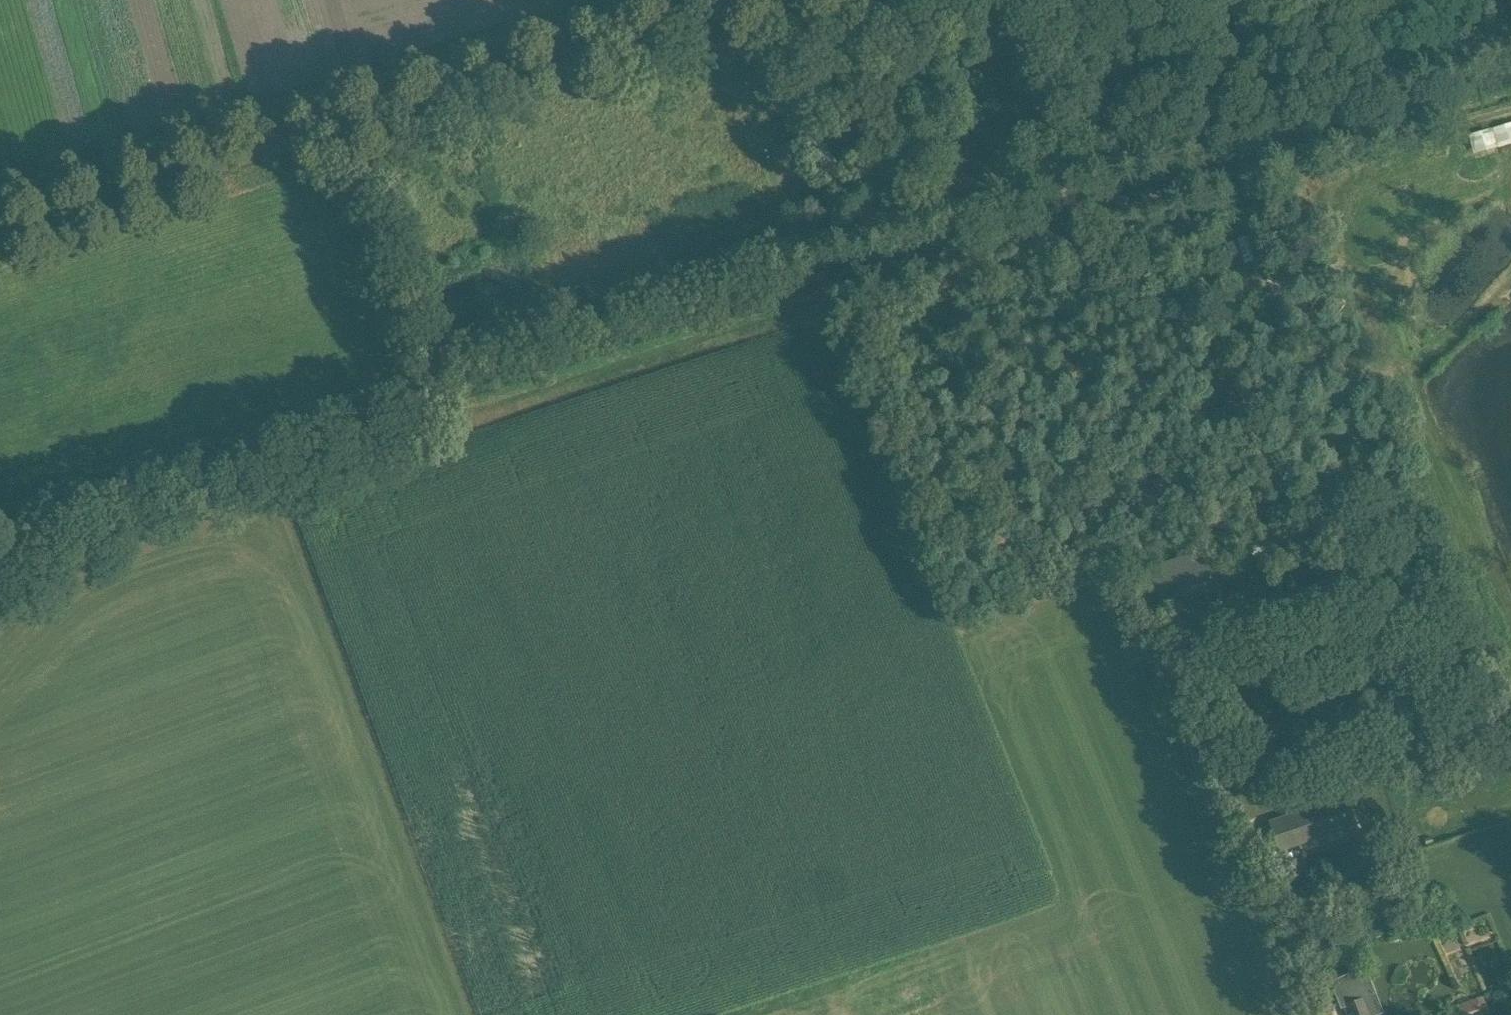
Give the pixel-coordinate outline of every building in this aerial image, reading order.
[(1494,128),(1499,146),(1510,143),(1510,123),(1494,128)] [(1304,792),(1311,809),(1273,822),(1282,848),(1358,823),(1349,796),(1340,799),(1333,781),(1304,792)] [(1332,982),(1343,1008),(1346,1007),(1349,1014),(1373,1014),(1371,1009),(1380,1006),(1366,969),(1332,982)]
